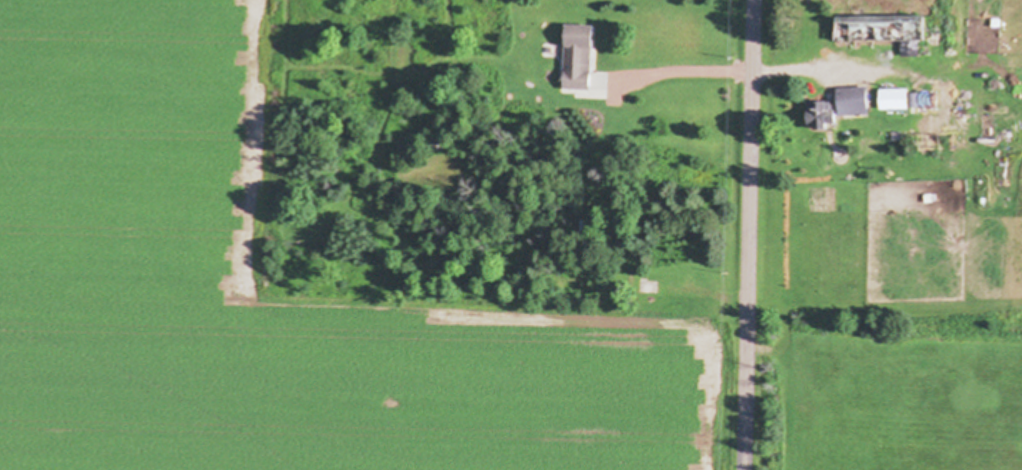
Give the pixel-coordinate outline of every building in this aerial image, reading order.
[(930,44),(930,17),(840,17),(840,44),(930,44)] [(565,91),(594,91),(596,26),(567,26),(565,91)] [(871,116),(871,89),(839,89),(839,116),(871,116)] [(881,111),(911,111),(911,90),(881,90),(881,111)]
